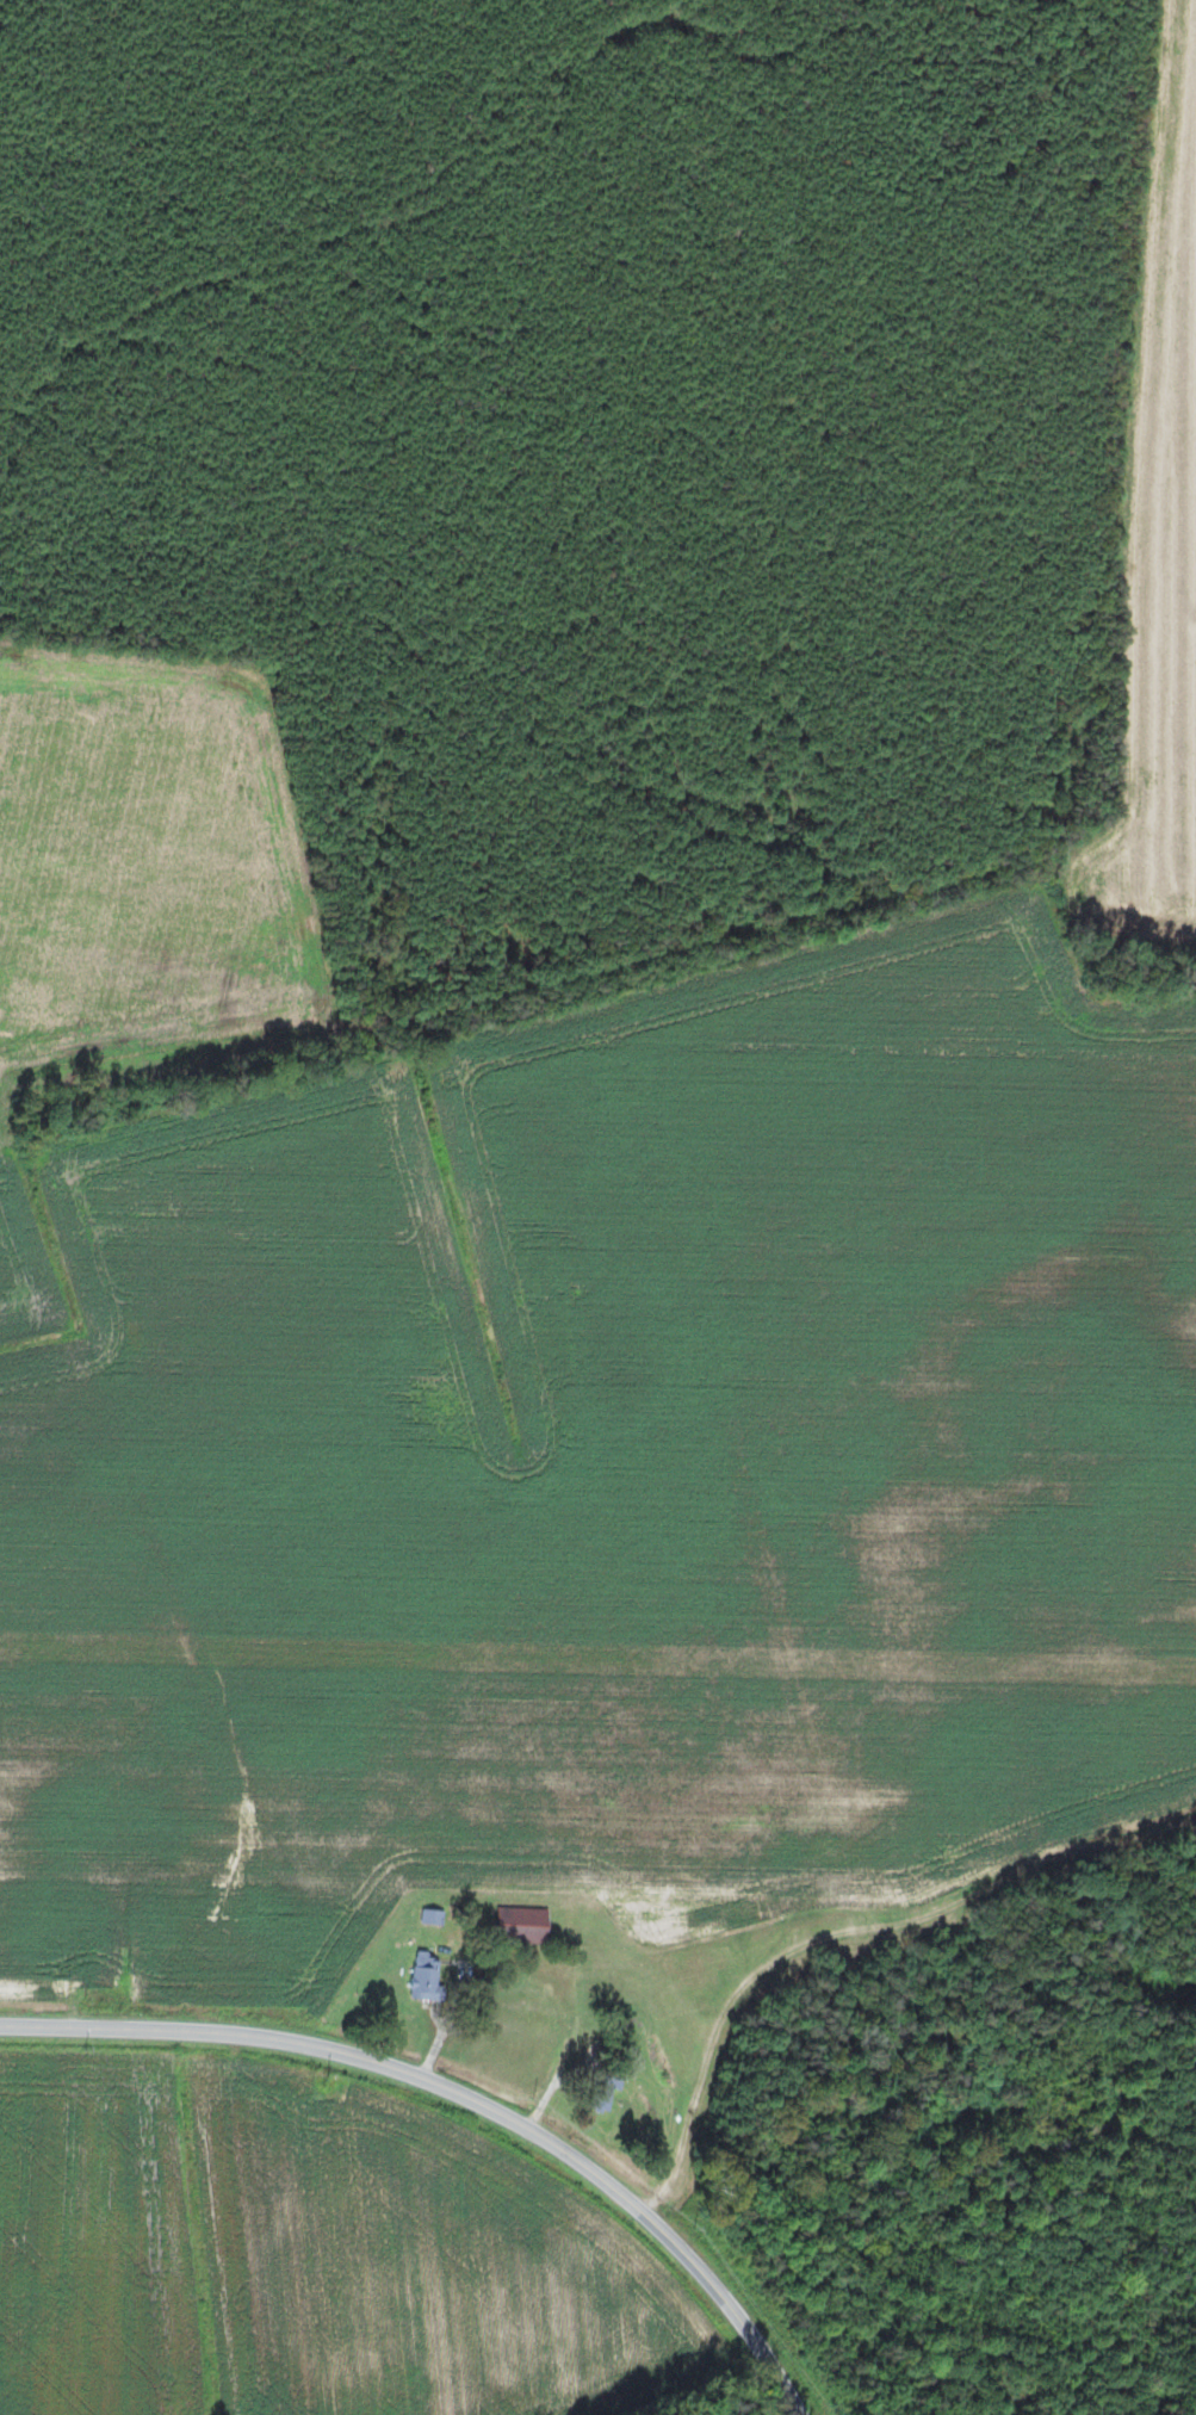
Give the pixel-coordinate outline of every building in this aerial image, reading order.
[(492,1905),(491,1938),(541,1940),(542,1908),(492,1905)] [(430,2000),(433,1955),(409,1954),(406,1998),(430,2000)] [(616,2090),(619,2081),(591,2073),(582,2106),(602,2112),(608,2087),(616,2090)]
